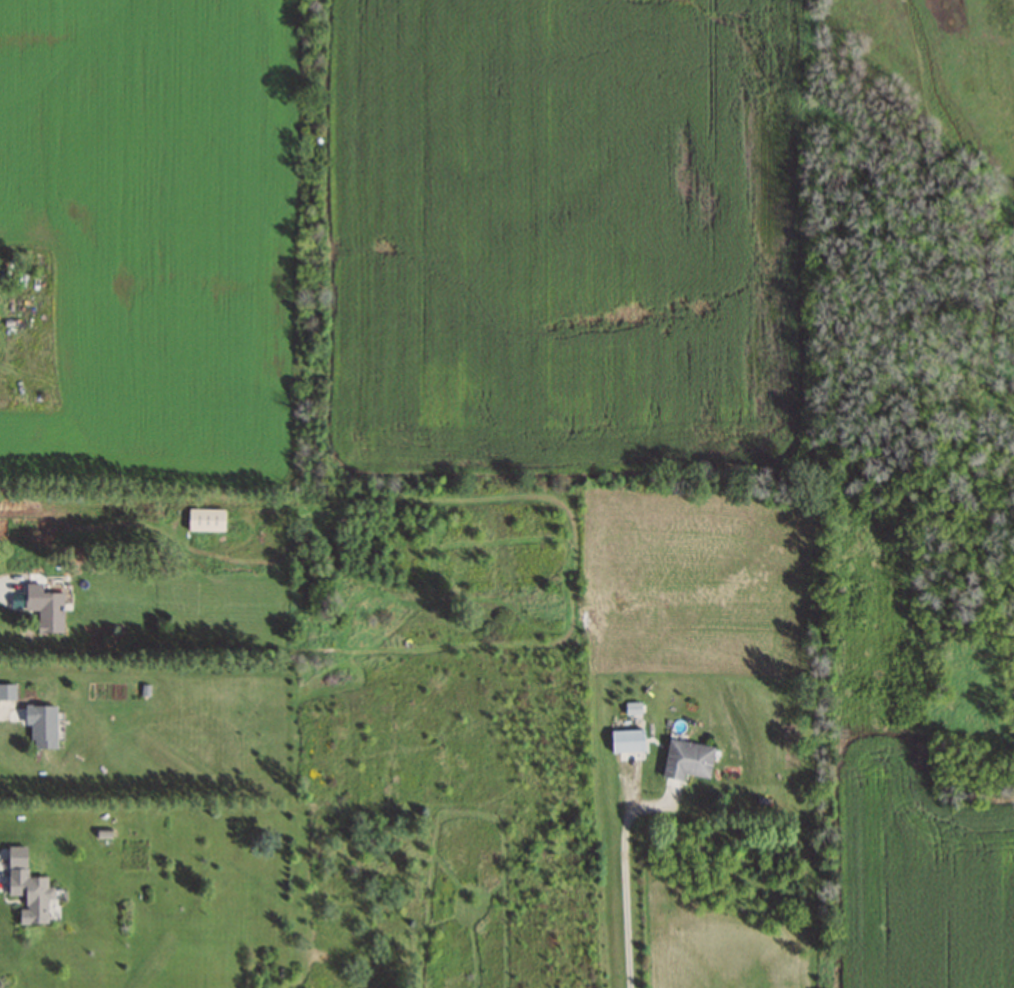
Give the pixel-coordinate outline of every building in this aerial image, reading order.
[(188,509),(188,531),(225,531),(225,509),(188,509)] [(63,593),(42,592),(42,583),(25,583),(24,610),(38,610),(38,632),(63,633),(63,593)] [(56,705),(25,705),(25,725),(32,725),(32,749),(56,749),(56,705)] [(643,729),(611,729),(611,751),(643,751),(643,729)] [(684,774),(709,778),(714,747),(669,739),(662,777),(683,781),(684,774)] [(8,896),(25,895),(25,909),(18,909),(19,924),(49,924),(49,892),(48,893),(48,876),(28,876),(27,846),(8,846),(8,896)]
